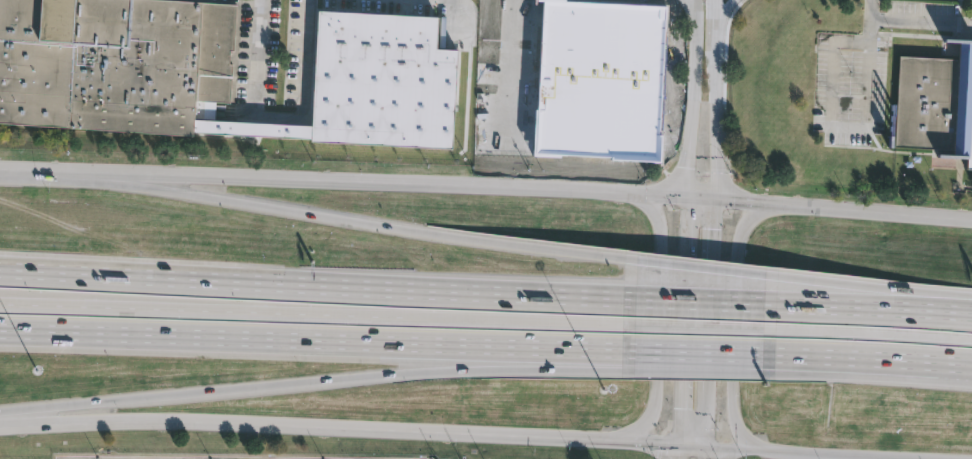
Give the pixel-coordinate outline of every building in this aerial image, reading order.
[(191,135),(0,124),(0,0),(220,0),(236,1),(230,102),(216,101),(215,118),(309,124),(316,9),(437,16),(436,47),(456,48),(450,146),(191,130),(191,135)] [(968,47),(971,47),(971,169),(960,169),(961,157),(946,156),(947,149),(892,146),(897,55),(951,58),(952,40),(968,41),(968,47)]
